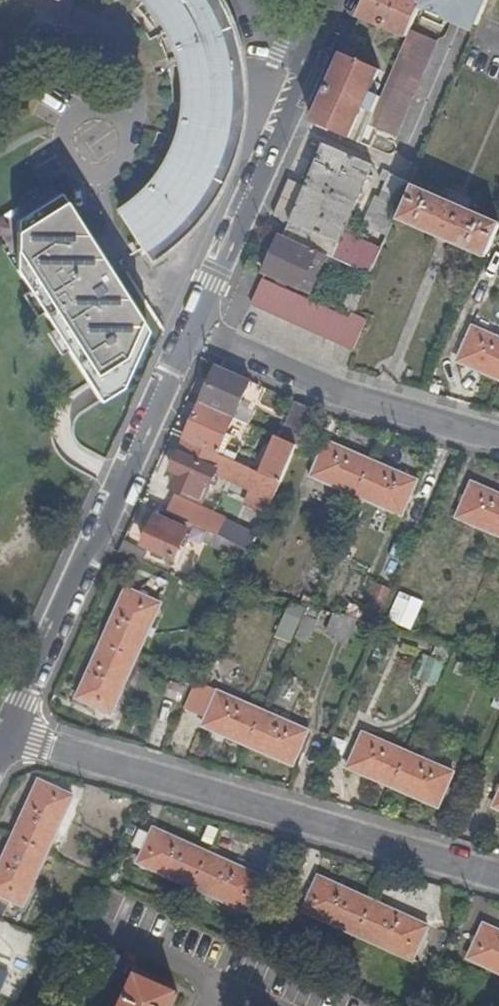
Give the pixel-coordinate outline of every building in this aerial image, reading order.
[(145,5),(155,16),(161,27),(170,43),(175,57),(179,77),(180,93),(180,110),(178,124),(174,139),(166,158),(154,177),(144,190),(125,206),(118,211),(144,251),(167,234),(176,227),(187,215),(199,199),(212,179),(222,153),(228,134),(231,110),(232,88),(229,64),(222,36),(212,13),(204,0),(140,0),(145,5)] [(360,18),(408,38),(411,30),(423,3),(424,0),(368,0),(360,18)] [(480,27),(491,0),(424,0),(423,3),(480,27)] [(382,97),(370,126),(399,139),(440,43),(411,30),(408,38),(382,97)] [(344,54),(313,123),(362,144),(370,126),(382,97),(378,95),(382,85),(377,82),(382,71),(344,54)] [(285,237),(328,257),(371,276),(382,251),(345,235),(374,166),(324,145),(285,237)] [(385,233),(389,235),(410,189),(412,182),(395,174),(390,177),(381,200),(393,206),(385,226),(387,227),(385,233)] [(53,181),(0,215),(0,240),(99,397),(120,384),(147,327),(53,181)] [(498,227),(498,225),(468,210),(473,201),(452,191),(447,201),(417,188),(402,219),(485,257),(498,227)] [(270,263),(264,276),(310,296),(328,257),(285,237),(282,236),(275,252),(270,250),(265,261),(270,263)] [(368,321),(354,315),(351,320),(264,281),(253,307),(355,351),(368,321)] [(347,304),(357,309),(364,295),(353,290),(347,304)] [(498,379),(498,338),(474,327),(459,361),(498,379)] [(239,408),(250,381),(218,367),(202,404),(235,418),(239,408)] [(299,403),(284,440),(298,446),(313,409),(299,403)] [(221,449),(235,418),(202,404),(186,440),(235,462),(237,457),(221,449)] [(254,413),(239,408),(235,418),(249,425),(254,413)] [(282,483),(298,446),(277,437),(272,450),(268,449),(264,458),(268,460),(264,468),(259,466),(256,472),(282,483)] [(275,499),(282,483),(256,472),(235,462),(186,440),(172,471),(177,473),(171,488),(204,503),(217,473),(275,499)] [(402,516),(417,482),(327,443),(312,477),(402,516)] [(498,535),(498,495),(473,484),(458,518),(498,535)] [(177,498),(170,514),(192,524),(200,508),(177,498)] [(200,540),(206,542),(209,532),(192,524),(170,514),(160,510),(157,516),(152,514),(147,527),(151,529),(145,545),(177,559),(183,544),(195,549),(200,540)] [(371,533),(382,538),(388,526),(376,521),(371,533)] [(206,542),(249,561),(253,551),(248,549),(209,532),(206,542)] [(125,540),(119,552),(142,562),(148,551),(125,540)] [(366,606),(383,613),(393,589),(377,582),(366,606)] [(317,591),(304,585),(293,609),(304,614),(298,629),(294,637),(310,645),(320,622),(319,621),(307,616),(312,605),(317,591)] [(77,698),(111,713),(162,604),(127,588),(77,698)] [(389,620),(413,630),(425,602),(401,591),(389,620)] [(334,641),(349,646),(364,605),(346,599),(341,613),(335,611),(326,634),(334,641)] [(323,610),(312,605),(307,616),(319,621),(323,610)] [(304,614),(293,609),(286,624),(298,629),(304,614)] [(394,638),(405,643),(409,635),(397,630),(394,638)] [(439,639),(433,656),(449,662),(455,645),(439,639)] [(449,662),(433,656),(425,653),(416,677),(440,686),(449,662)] [(159,706),(176,713),(188,686),(170,678),(159,706)] [(203,726),(294,765),(309,731),(219,692),(203,726)] [(349,768),(438,807),(454,772),(364,734),(349,768)] [(24,905),(74,796),(39,781),(0,866),(0,894),(24,905)] [(139,863),(249,911),(264,877),(155,829),(139,863)] [(303,911),(413,960),(428,926),(318,876),(303,911)] [(498,972),(498,931),(485,925),(469,958),(498,972)] [(178,993),(139,975),(126,1005),(172,1005),(178,993)]
